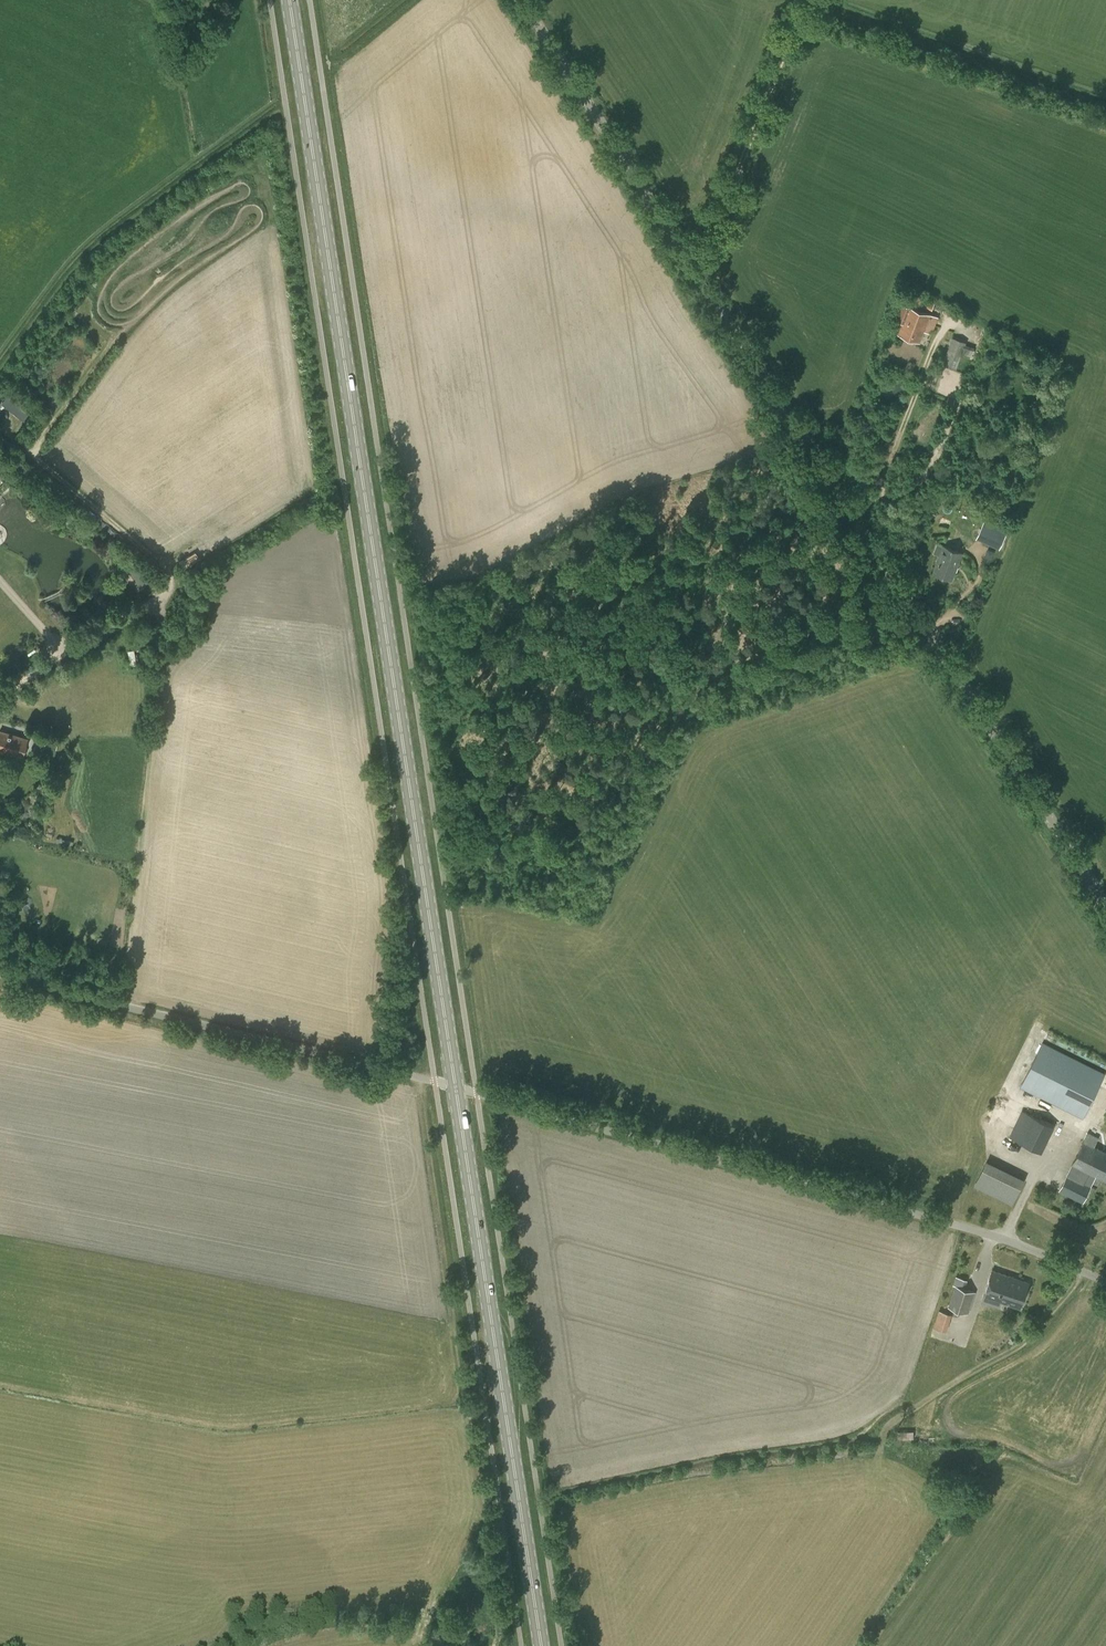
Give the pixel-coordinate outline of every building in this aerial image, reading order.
[(895,319),(902,322),(908,307),(911,307),(911,306),(901,302),(895,319)] [(920,341),(930,315),(911,307),(908,307),(902,322),(898,333),(920,341)] [(966,342),(962,341),(952,337),(948,350),(943,363),(957,368),(966,342)] [(25,417),(30,411),(11,394),(6,400),(25,417)] [(984,519),(976,539),(1000,549),(1008,529),(984,519)] [(952,579),(963,552),(943,545),(933,572),(952,579)] [(134,592),(145,585),(133,566),(122,573),(134,592)] [(130,650),(132,665),(138,665),(136,649),(130,650)] [(20,758),(21,758),(27,739),(0,730),(0,731),(0,751),(9,754),(9,757),(11,759),(16,760),(18,759),(20,758)] [(1084,1118),(1105,1075),(1042,1043),(1020,1087),(1084,1118)] [(1053,1126),(1023,1111),(1018,1120),(1049,1135),(1053,1126)] [(1085,1141),(1060,1190),(1083,1202),(1096,1175),(1105,1180),(1105,1152),(1095,1146),(1099,1138),(1088,1132),(1084,1141),(1085,1141)] [(1017,1205),(1030,1177),(990,1160),(978,1187),(1017,1205)] [(1021,1308),(1029,1282),(992,1270),(981,1302),(999,1308),(1001,1302),(1021,1308)] [(968,1314),(976,1292),(955,1285),(948,1307),(968,1314)] [(946,1331),(951,1314),(938,1310),(933,1327),(946,1331)]
